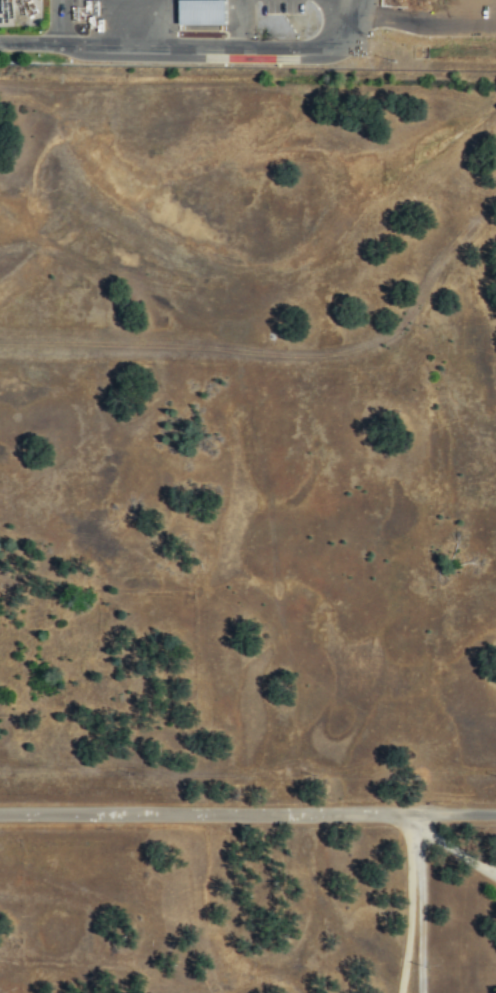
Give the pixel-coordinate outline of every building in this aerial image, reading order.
[(224,0),(178,0),(178,25),(225,24),(224,0)]
